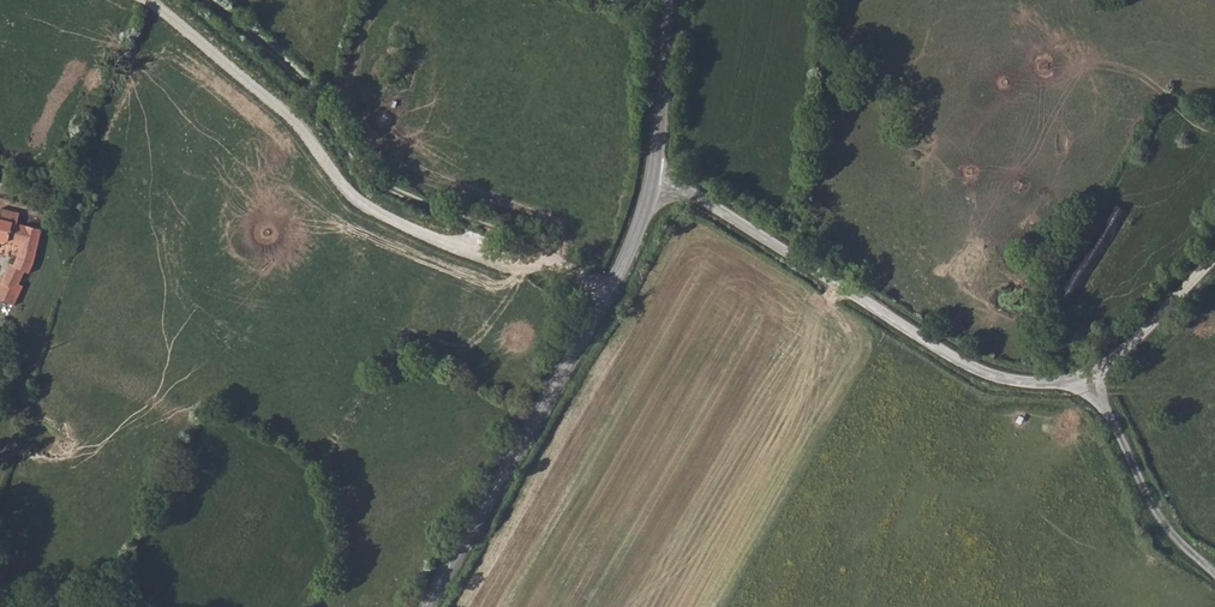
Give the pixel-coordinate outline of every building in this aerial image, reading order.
[(15,250),(9,271),(22,276),(28,278),(36,249),(38,244),(39,235),(28,231),(16,227),(18,220),(0,215),(0,245),(15,250)] [(0,286),(0,289),(13,295),(22,276),(9,271),(7,271),(2,282),(0,286)] [(13,310),(19,298),(13,295),(0,289),(0,304),(13,310)]
